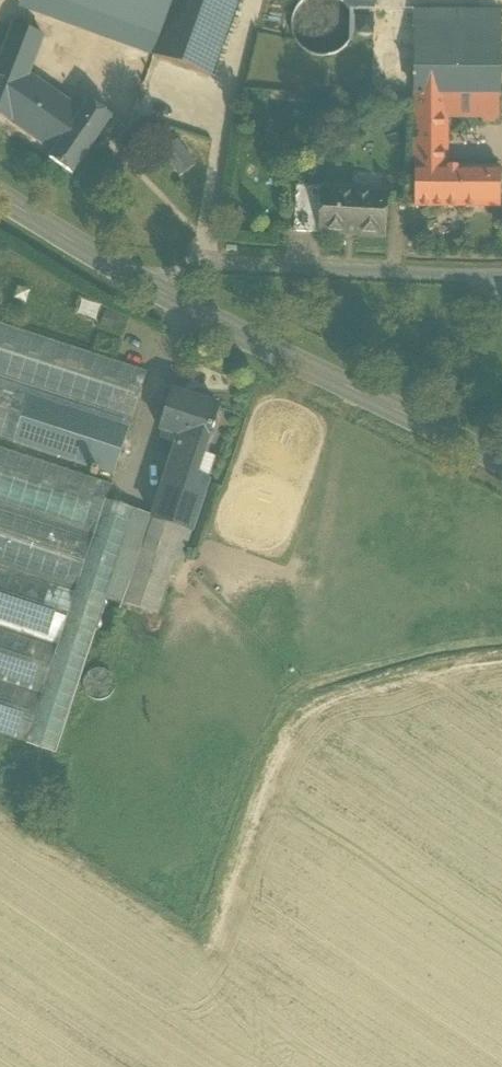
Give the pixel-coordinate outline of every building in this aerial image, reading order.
[(91,0),(36,0),(24,30),(24,31),(43,39),(105,61),(128,70),(134,53),(142,32),(146,20),(101,4),(91,0)] [(136,0),(102,0),(101,4),(146,20),(151,5),(136,0)] [(160,38),(142,32),(134,53),(153,60),(210,81),(240,0),(174,0),(170,12),(160,38)] [(341,1),(347,7),(351,13),(353,21),(374,20),(374,0),(339,0),(341,1)] [(170,12),(151,5),(146,20),(142,32),(160,38),(170,12)] [(500,13),(414,12),(414,38),(499,39),(500,13)] [(414,44),(374,41),(374,20),(353,21),(354,27),(353,33),(351,39),(348,44),(344,48),(339,53),(335,55),(328,57),(327,98),(414,103),(414,94),(414,44)] [(0,61),(0,118),(10,125),(29,77),(43,39),(24,31),(24,30),(13,26),(0,61)] [(499,39),(414,38),(414,44),(414,94),(446,95),(499,95),(499,39)] [(82,112),(29,77),(10,125),(53,154),(82,112)] [(446,95),(414,94),(414,103),(415,208),(459,208),(459,169),(446,169),(446,119),(446,95)] [(499,95),(446,95),(446,119),(499,119),(499,95)] [(53,154),(49,160),(72,177),(111,119),(88,104),(82,112),(53,154)] [(499,169),(459,169),(459,208),(499,208),(499,169)] [(323,190),(296,188),(293,233),(320,234),(322,193),(323,193),(323,190)] [(323,193),(322,193),(320,234),(382,238),(385,197),(323,193)] [(104,310),(98,326),(119,334),(125,318),(104,310)] [(0,324),(0,377),(132,420),(147,372),(0,324)] [(0,386),(0,440),(84,467),(92,443),(100,419),(0,386)] [(202,404),(172,394),(160,432),(179,439),(204,447),(205,447),(217,410),(202,405),(202,404)] [(129,429),(100,419),(92,443),(121,452),(129,429)] [(204,447),(179,439),(174,453),(200,461),(204,447)] [(121,452),(92,443),(84,467),(113,477),(121,452)] [(0,448),(0,502),(95,533),(106,500),(111,484),(0,448)] [(200,461),(174,453),(152,520),(158,522),(191,533),(207,484),(194,480),(200,461)] [(135,509),(106,500),(95,533),(92,540),(77,588),(74,596),(59,644),(57,648),(26,744),(55,754),(104,603),(124,542),(133,514),(135,509)] [(0,510),(0,563),(77,588),(92,540),(0,510)] [(158,522),(152,520),(133,514),(124,542),(149,550),(158,522)] [(158,522),(149,550),(164,556),(182,561),(191,533),(158,522)] [(124,542),(104,603),(145,616),(164,556),(149,550),(124,542)] [(0,571),(0,625),(59,644),(74,596),(0,571)] [(0,629),(0,736),(26,744),(57,648),(0,629)] [(107,688),(108,684),(107,679),(104,675),(100,673),(96,672),(91,673),(87,675),(85,679),(84,684),(85,689),(87,692),(91,695),(96,696),(101,695),(105,692),(107,688)]
